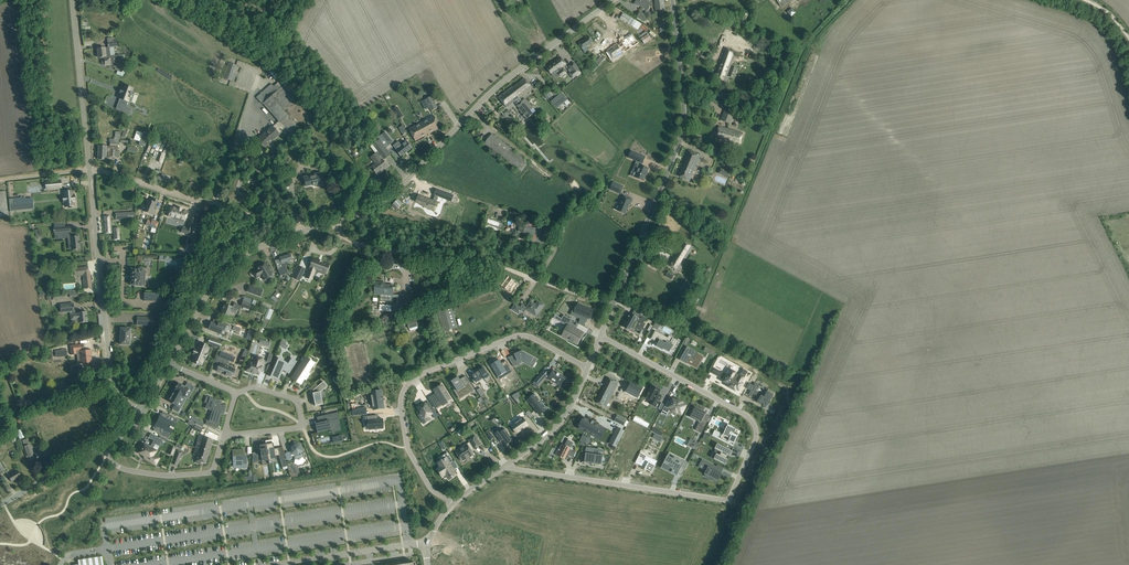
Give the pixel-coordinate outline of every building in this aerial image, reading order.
[(636,5),(638,6),(639,5),(647,10),(652,3),(647,0),(636,0),(634,4),(636,5)] [(656,11),(665,10),(664,0),(655,0),(656,11)] [(640,12),(637,17),(645,21),(648,16),(644,14),(640,12)] [(623,13),(620,19),(633,27),(636,21),(623,13)] [(610,48),(607,50),(614,61),(624,54),(624,53),(631,48),(633,46),(634,46),(638,43),(631,33),(628,35),(625,37),(622,39),(619,41),(617,43),(613,46),(610,48)] [(641,39),(645,44),(652,39),(648,34),(641,39)] [(589,37),(579,43),(582,49),(586,47),(593,43),(589,37)] [(96,54),(97,57),(98,57),(98,58),(101,57),(102,64),(103,64),(112,63),(116,62),(116,60),(120,60),(120,55),(119,55),(114,55),(114,47),(109,48),(109,47),(108,48),(105,48),(103,48),(97,49),(98,53),(96,54)] [(718,65),(714,77),(719,79),(727,82),(729,76),(734,78),(739,67),(732,65),(737,52),(731,50),(726,48),(722,58),(723,59),(721,62),(719,65),(718,65)] [(599,66),(606,58),(602,55),(595,62),(599,66)] [(561,68),(566,64),(561,57),(547,68),(551,75),(558,70),(559,72),(558,73),(561,77),(567,73),(563,68),(562,70),(561,68)] [(236,66),(231,64),(228,63),(223,78),(231,80),(230,80),(235,66),(236,66)] [(574,63),(569,66),(573,71),(569,74),(573,79),(581,73),(574,63)] [(279,121),(281,123),(290,135),(299,127),(291,119),(289,117),(292,114),(288,109),(285,112),(284,112),(291,105),(295,102),(300,97),(286,82),(283,78),(274,86),(271,84),(256,97),(262,104),(263,103),(279,121)] [(512,86),(498,97),(507,108),(514,102),(519,98),(532,88),(525,78),(513,87),(512,86)] [(121,93),(119,98),(123,99),(121,104),(124,106),(120,111),(128,116),(132,110),(126,106),(131,94),(131,93),(133,88),(123,85),(122,90),(121,90),(122,91),(121,93),(120,93),(121,93)] [(568,99),(562,93),(551,102),(557,108),(564,103),(567,106),(570,103),(568,100),(568,99)] [(731,96),(725,93),(722,99),(728,102),(731,96)] [(431,96),(425,99),(431,111),(438,108),(431,96)] [(533,113),(531,110),(533,108),(525,99),(517,105),(520,109),(519,110),(527,119),(533,113)] [(734,112),(725,108),(721,120),(730,123),(734,112)] [(421,122),(409,129),(413,136),(416,141),(428,134),(440,128),(437,123),(433,116),(421,122)] [(541,122),(544,124),(545,126),(547,124),(548,125),(551,121),(547,117),(546,118),(544,116),(540,121),(541,122)] [(283,131),(276,124),(272,127),(272,126),(265,132),(257,140),(264,148),(283,131)] [(719,126),(715,138),(729,141),(739,144),(742,133),(719,126)] [(110,142),(110,146),(118,146),(118,143),(119,141),(120,139),(120,137),(120,132),(115,132),(115,137),(115,143),(110,142)] [(385,132),(380,135),(389,146),(393,142),(385,132)] [(145,147),(149,135),(143,133),(138,145),(145,147)] [(525,159),(492,134),(484,143),(518,169),(525,159)] [(373,144),(378,151),(370,157),(375,163),(371,166),(377,174),(377,173),(381,170),(383,168),(384,169),(388,166),(383,160),(391,154),(379,139),(373,144)] [(407,141),(402,146),(398,141),(393,146),(397,150),(396,150),(401,157),(412,148),(407,141)] [(106,157),(111,158),(111,157),(111,153),(111,150),(115,150),(118,150),(118,146),(110,146),(98,146),(98,153),(98,159),(106,160),(106,157)] [(269,151),(262,157),(265,160),(272,154),(269,151)] [(631,151),(628,158),(636,161),(637,161),(633,170),(637,172),(635,177),(644,181),(649,168),(642,165),(642,164),(643,164),(646,156),(631,151)] [(682,165),(681,165),(676,176),(690,181),(701,156),(693,153),(688,151),(685,158),(686,158),(684,161),(682,165)] [(243,175),(245,170),(235,167),(234,172),(243,175)] [(314,184),(317,183),(317,185),(322,184),(319,173),(304,177),(306,186),(313,184),(313,185),(314,185),(314,184)] [(161,177),(157,176),(156,179),(171,184),(172,180),(168,179),(168,176),(162,174),(161,177)] [(228,195),(230,196),(231,196),(230,199),(241,203),(244,195),(238,193),(241,184),(239,184),(241,180),(233,177),(228,195)] [(61,188),(61,181),(52,181),(53,189),(61,188)] [(202,192),(202,189),(198,187),(198,184),(190,182),(189,188),(202,192)] [(620,194),(624,186),(613,182),(610,189),(620,194)] [(419,196),(417,202),(424,205),(428,206),(428,208),(435,210),(438,203),(436,202),(437,201),(438,198),(438,197),(452,202),(454,195),(436,189),(434,195),(435,195),(433,201),(419,196)] [(5,191),(0,192),(0,217),(8,216),(6,197),(5,191)] [(65,207),(74,206),(74,205),(74,202),(75,201),(74,195),(73,195),(72,191),(64,192),(64,194),(64,196),(63,196),(64,202),(65,202),(65,203),(65,207)] [(630,205),(633,199),(624,195),(617,211),(625,214),(629,205),(630,205)] [(583,206),(586,200),(578,196),(575,201),(583,206)] [(10,212),(26,210),(25,198),(9,199),(10,212)] [(150,215),(153,216),(155,212),(156,210),(154,209),(156,204),(157,204),(158,200),(153,198),(152,202),(148,200),(145,206),(143,205),(141,210),(143,211),(143,212),(150,215)] [(185,221),(188,212),(171,207),(169,216),(174,217),(174,218),(174,219),(184,222),(184,221),(185,221)] [(112,233),(111,232),(114,232),(114,240),(120,239),(119,228),(113,228),(114,231),(111,231),(110,216),(103,217),(105,233),(112,233)] [(150,226),(150,227),(152,227),(150,232),(155,233),(157,229),(159,222),(155,221),(152,220),(152,221),(150,226)] [(518,231),(533,234),(531,244),(548,248),(550,240),(539,238),(540,236),(541,229),(519,225),(518,231)] [(71,231),(71,226),(70,227),(54,228),(53,228),(54,233),(55,233),(55,239),(68,238),(69,242),(71,242),(72,250),(80,249),(80,245),(80,244),(79,242),(80,242),(80,241),(79,241),(79,237),(79,236),(71,237),(71,231)] [(678,250),(677,250),(668,265),(680,272),(684,266),(682,265),(693,247),(683,241),(678,250)] [(275,261),(280,275),(288,273),(284,263),(292,260),(290,254),(279,257),(279,258),(280,260),(277,261),(275,261)] [(657,269),(659,264),(651,259),(648,264),(657,269)] [(311,263),(307,276),(312,278),(315,270),(323,273),(326,264),(315,260),(313,264),(311,263)] [(266,263),(257,267),(258,269),(257,269),(258,269),(253,272),(257,278),(262,275),(264,280),(272,276),(271,274),(272,273),(267,264),(266,265),(266,263)] [(293,278),(299,281),(305,269),(299,266),(293,278)] [(72,270),(72,271),(72,274),(73,275),(74,275),(79,274),(79,276),(82,276),(83,275),(83,279),(83,280),(83,284),(84,284),(84,289),(86,288),(92,288),(90,271),(89,271),(88,267),(83,267),(74,268),(74,270),(72,270)] [(145,279),(145,276),(145,274),(145,270),(143,270),(143,269),(131,269),(131,285),(142,286),(142,285),(145,285),(145,279)] [(511,293),(518,283),(508,276),(501,286),(511,293)] [(394,302),(395,297),(395,295),(394,295),(395,288),(394,288),(394,285),(382,284),(382,283),(376,282),(375,295),(380,295),(380,301),(394,302)] [(688,299),(695,287),(688,283),(681,295),(688,299)] [(249,285),(246,292),(261,297),(263,290),(249,285)] [(145,293),(144,301),(160,302),(164,302),(165,301),(166,296),(165,295),(160,295),(160,294),(145,293)] [(395,295),(395,297),(397,298),(397,300),(399,300),(398,313),(407,313),(408,308),(411,308),(412,296),(399,295),(395,295)] [(249,312),(253,300),(244,297),(241,306),(243,307),(243,309),(249,312)] [(566,298),(561,310),(564,311),(568,313),(574,300),(570,299),(566,298)] [(522,304),(520,307),(523,309),(522,311),(525,313),(527,310),(536,316),(541,309),(544,305),(538,301),(537,303),(536,305),(531,301),(528,306),(527,307),(522,304)] [(61,304),(60,304),(61,313),(70,312),(74,311),(74,303),(65,304),(61,304)] [(224,304),(221,313),(229,316),(230,311),(235,313),(236,309),(231,307),(224,304)] [(515,304),(512,310),(519,315),(522,311),(523,309),(520,307),(515,304)] [(572,310),(570,315),(580,319),(582,316),(589,319),(592,310),(579,304),(576,311),(572,310)] [(443,331),(458,327),(452,306),(437,310),(443,331)] [(273,311),(268,308),(264,318),(270,320),(273,311)] [(74,311),(70,312),(70,314),(70,315),(71,320),(72,320),(72,323),(79,322),(79,323),(87,322),(88,322),(87,322),(87,318),(87,316),(86,312),(87,312),(86,312),(78,313),(75,314),(74,311)] [(624,325),(632,329),(632,328),(636,330),(638,327),(639,326),(643,328),(646,323),(646,324),(646,323),(644,322),(646,318),(647,318),(643,316),(642,319),(638,318),(632,314),(631,316),(629,315),(624,325)] [(564,315),(560,321),(567,325),(566,325),(567,326),(565,330),(568,331),(569,332),(568,333),(566,337),(578,344),(581,339),(580,338),(583,333),(582,333),(577,329),(576,329),(576,330),(574,329),(578,322),(564,315)] [(154,318),(137,317),(137,325),(153,325),(154,318)] [(409,329),(410,329),(410,331),(418,329),(415,317),(406,319),(409,329)] [(231,326),(219,322),(218,325),(212,322),(211,322),(208,329),(225,336),(227,330),(230,331),(231,326)] [(130,329),(127,329),(127,328),(124,328),(124,329),(121,329),(120,339),(120,345),(124,345),(123,345),(126,345),(130,345),(130,340),(131,340),(131,334),(130,334),(130,329)] [(655,331),(650,339),(651,339),(652,339),(658,342),(656,346),(660,348),(663,350),(663,349),(669,352),(671,349),(674,351),(679,341),(678,340),(678,341),(674,339),(673,338),(671,341),(659,335),(660,333),(655,331)] [(282,342),(279,345),(286,350),(288,346),(286,344),(288,339),(284,337),(282,342)] [(83,344),(70,346),(71,354),(77,354),(81,353),(81,363),(91,362),(90,350),(87,351),(83,351),(82,350),(84,350),(83,344)] [(207,354),(206,354),(208,348),(199,344),(197,350),(196,350),(195,351),(196,351),(195,353),(194,355),(192,361),(196,362),(196,363),(197,363),(198,363),(199,364),(201,358),(204,359),(207,354)] [(685,351),(680,360),(686,363),(689,364),(689,363),(692,365),(691,365),(697,368),(701,361),(698,360),(701,355),(695,352),(695,351),(687,347),(685,351)] [(67,356),(66,349),(55,351),(56,357),(67,356)] [(518,352),(519,353),(515,355),(516,359),(511,361),(514,367),(520,364),(519,361),(521,360),(530,365),(534,357),(522,351),(518,352)] [(227,375),(231,377),(234,369),(227,366),(231,356),(221,352),(219,357),(224,359),(222,364),(220,364),(217,371),(221,373),(221,372),(224,372),(223,374),(225,374),(225,375),(226,376),(227,375)] [(288,364),(279,358),(273,370),(273,371),(271,376),(271,377),(272,377),(277,379),(280,373),(281,373),(283,369),(289,373),(289,374),(297,362),(297,361),(296,362),(292,359),(288,364)] [(261,362),(255,360),(254,363),(249,362),(246,371),(252,373),(252,372),(254,373),(259,375),(261,367),(262,368),(264,363),(264,361),(261,360),(261,362)] [(499,360),(491,365),(498,377),(504,373),(506,376),(513,372),(506,361),(501,363),(499,360)] [(303,377),(305,379),(308,374),(306,373),(310,367),(304,362),(296,373),(298,374),(295,379),(300,383),(303,377)] [(472,375),(474,379),(472,380),(475,384),(480,381),(484,378),(486,381),(491,378),(484,368),(476,373),(476,372),(476,373),(474,374),(473,375),(472,375)] [(721,371),(718,376),(724,380),(723,381),(731,386),(731,388),(735,390),(736,389),(737,389),(739,390),(739,389),(742,384),(742,383),(741,383),(743,381),(742,381),(748,371),(743,369),(739,375),(735,373),(736,373),(731,370),(728,376),(725,374),(721,371)] [(545,370),(535,380),(539,384),(546,377),(549,379),(560,386),(565,377),(560,375),(560,374),(557,373),(553,371),(551,376),(548,374),(549,374),(545,370)] [(458,377),(451,381),(453,385),(454,385),(457,389),(455,391),(458,396),(465,392),(467,395),(474,390),(475,390),(470,382),(469,382),(469,383),(466,385),(462,378),(460,380),(458,377)] [(608,378),(595,402),(600,405),(603,406),(607,398),(610,400),(618,383),(613,380),(608,378)] [(174,391),(184,397),(189,389),(191,390),(193,386),(187,382),(185,386),(178,383),(178,384),(177,384),(178,385),(177,386),(176,386),(174,391)] [(315,406),(323,404),(320,392),(327,386),(323,382),(309,393),(313,398),(315,406)] [(631,382),(626,392),(638,398),(643,388),(631,382)] [(749,383),(746,388),(747,387),(749,388),(751,390),(748,395),(752,397),(754,394),(760,398),(757,402),(760,403),(763,405),(762,406),(765,407),(767,403),(768,404),(775,393),(774,392),(774,393),(769,391),(769,392),(768,391),(767,394),(766,395),(765,397),(755,391),(759,385),(755,383),(753,385),(749,383)] [(55,387),(57,394),(67,391),(65,384),(55,387)] [(432,395),(428,398),(434,407),(438,405),(437,403),(441,400),(443,404),(444,405),(451,400),(442,385),(434,390),(436,393),(437,394),(433,397),(432,395)] [(652,385),(646,398),(651,400),(649,403),(656,407),(661,397),(662,396),(661,396),(659,395),(658,394),(660,390),(652,385)] [(481,397),(485,395),(481,388),(477,390),(481,397)] [(383,397),(382,398),(382,390),(371,392),(373,409),(384,408),(383,401),(384,400),(383,397)] [(184,397),(174,391),(173,391),(174,392),(168,402),(175,405),(172,409),(178,413),(181,408),(177,406),(182,396),(184,397)] [(367,393),(361,395),(364,405),(370,403),(367,393)] [(535,394),(530,398),(533,402),(531,404),(537,412),(540,415),(541,414),(547,409),(544,405),(541,402),(535,394)] [(358,396),(352,398),(354,404),(360,402),(358,396)] [(217,428),(217,429),(219,424),(216,423),(217,419),(219,420),(221,413),(223,414),(223,413),(223,411),(224,412),(224,411),(225,407),(219,405),(220,402),(221,402),(210,398),(209,398),(207,408),(205,408),(213,410),(209,425),(207,424),(217,428)] [(668,401),(661,413),(667,415),(670,408),(673,409),(672,410),(677,412),(682,414),(686,406),(681,404),(682,403),(677,400),(677,401),(672,399),(671,402),(668,401)] [(425,402),(418,407),(422,413),(420,414),(419,415),(424,424),(427,422),(425,418),(427,417),(432,414),(435,419),(439,416),(434,408),(430,410),(426,404),(425,402)] [(693,406),(690,411),(692,412),(694,413),(692,418),(699,422),(695,430),(702,433),(707,422),(708,422),(703,419),(705,414),(706,412),(703,411),(701,410),(693,406)] [(335,428),(334,426),(339,425),(338,419),(340,419),(338,412),(322,416),(323,422),(316,423),(317,431),(335,428)] [(27,421),(24,413),(16,416),(19,424),(27,421)] [(160,416),(157,421),(173,429),(174,428),(171,427),(173,422),(173,421),(175,418),(169,415),(167,418),(160,415),(160,416)] [(377,415),(364,417),(365,423),(369,423),(370,430),(383,428),(383,419),(378,419),(378,418),(376,418),(376,416),(377,416),(377,415)] [(617,415),(614,421),(624,426),(626,420),(617,415)] [(635,417),(633,421),(647,428),(649,424),(643,422),(643,421),(635,417)] [(515,423),(511,426),(516,433),(521,430),(522,430),(521,430),(523,429),(524,429),(523,428),(528,425),(523,418),(519,421),(518,419),(514,422),(515,423)] [(584,418),(578,428),(596,437),(602,427),(594,423),(589,420),(584,418)] [(173,429),(157,421),(155,426),(154,426),(154,427),(161,430),(159,434),(165,437),(167,433),(170,428),(173,430),(173,429)] [(713,435),(712,435),(716,437),(728,443),(729,441),(729,442),(734,444),(737,438),(739,434),(738,433),(738,434),(737,435),(733,433),(734,432),(735,431),(736,428),(733,427),(730,426),(729,426),(728,425),(726,430),(724,435),(720,433),(718,438),(713,435)] [(617,428),(609,443),(616,447),(624,431),(617,428)] [(500,430),(494,434),(500,442),(502,440),(506,445),(513,440),(505,429),(501,431),(500,430)] [(151,446),(148,445),(147,447),(143,444),(139,453),(143,455),(144,455),(146,456),(144,458),(155,464),(159,459),(153,455),(154,454),(150,452),(154,446),(155,444),(158,446),(161,441),(162,442),(163,440),(159,438),(151,434),(149,437),(154,440),(151,446)] [(583,434),(580,441),(581,442),(580,444),(583,446),(585,442),(588,436),(583,434)] [(463,449),(457,453),(458,455),(459,457),(462,461),(468,457),(469,458),(474,455),(472,452),(471,450),(474,448),(474,449),(481,445),(478,440),(475,436),(468,441),(469,442),(469,443),(466,444),(461,447),(463,449)] [(196,448),(210,452),(213,440),(203,437),(203,438),(202,442),(198,441),(196,448)] [(274,449),(272,440),(265,441),(266,444),(268,457),(269,460),(269,462),(275,461),(276,460),(276,459),(275,456),(279,455),(278,448),(274,449)] [(559,450),(556,455),(557,455),(559,456),(567,460),(569,455),(573,457),(576,452),(570,449),(573,443),(567,440),(565,445),(562,451),(559,449),(558,450),(559,450)] [(291,454),(294,455),(295,459),(299,460),(302,457),(301,453),(303,451),(301,444),(294,442),(289,447),(291,454)] [(716,453),(714,459),(725,465),(728,459),(726,458),(728,456),(729,456),(731,451),(717,443),(714,449),(721,452),(720,455),(716,453)] [(30,444),(24,446),(28,457),(34,455),(30,444)] [(266,444),(259,445),(260,452),(256,452),(257,461),(261,460),(262,461),(269,460),(268,457),(266,444)] [(586,447),(584,462),(592,463),(592,464),(601,465),(603,455),(593,454),(594,448),(586,447)] [(46,458),(51,455),(46,448),(35,454),(39,461),(46,457),(46,458)] [(209,456),(210,452),(196,448),(199,449),(195,463),(200,464),(201,462),(206,464),(208,456),(209,456)] [(182,451),(177,449),(174,458),(179,460),(182,451)] [(234,466),(247,465),(246,462),(247,462),(246,456),(245,456),(244,450),(233,450),(233,463),(234,466)] [(447,464),(439,469),(443,476),(446,474),(450,480),(455,476),(453,472),(454,471),(450,465),(454,462),(448,453),(443,456),(447,461),(446,462),(447,464)] [(639,455),(635,463),(636,463),(645,467),(645,469),(647,470),(652,472),(657,461),(643,454),(642,457),(639,455)] [(668,456),(662,467),(666,470),(671,472),(670,472),(671,473),(671,472),(672,473),(672,471),(674,472),(675,472),(675,473),(679,467),(685,470),(688,463),(681,459),(679,462),(668,456)] [(702,459),(700,464),(707,468),(704,474),(705,475),(705,476),(716,482),(717,481),(718,481),(722,473),(715,470),(717,466),(702,459)] [(295,467),(292,465),(288,466),(291,475),(291,474),(291,476),(298,475),(295,467)] [(11,482),(21,476),(18,471),(8,476),(11,482)] [(78,560),(78,564),(79,564),(103,564),(102,556),(78,560)]
